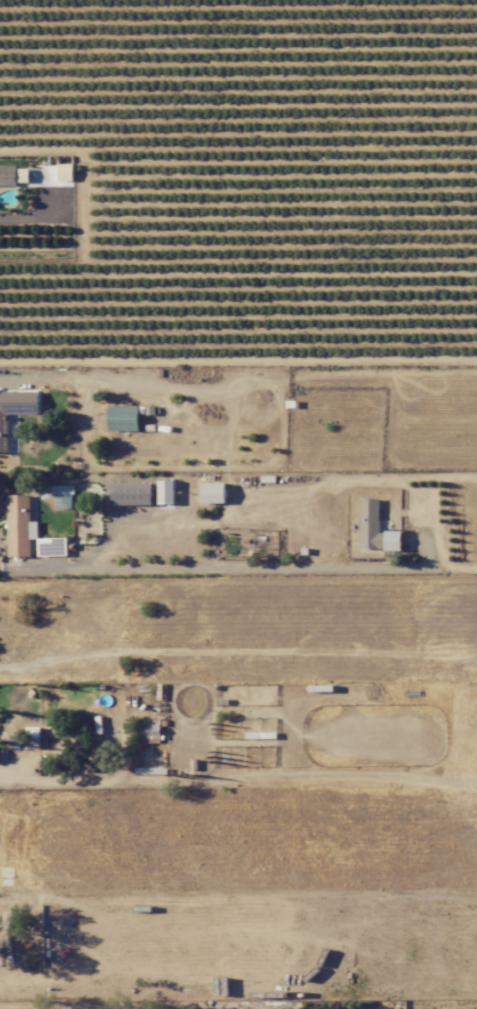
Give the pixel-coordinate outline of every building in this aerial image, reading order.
[(73,164),(58,164),(58,181),(73,180),(73,164)] [(29,185),(29,169),(0,169),(0,185),(29,185)] [(0,390),(0,453),(8,453),(8,413),(39,413),(39,390),(0,390)] [(139,406),(108,406),(108,431),(138,431),(139,406)] [(159,509),(175,509),(174,480),(158,480),(159,509)] [(152,504),(152,482),(111,483),(112,505),(152,504)] [(74,485),(51,485),(52,494),(74,494),(74,485)] [(38,539),(38,521),(31,521),(31,494),(8,494),(8,557),(31,556),(31,539),(38,539)] [(401,531),(380,531),(380,498),(360,498),(361,549),(402,549),(401,531)] [(161,719),(135,719),(135,743),(161,743),(161,719)] [(40,727),(26,727),(27,736),(40,735),(40,727)]
